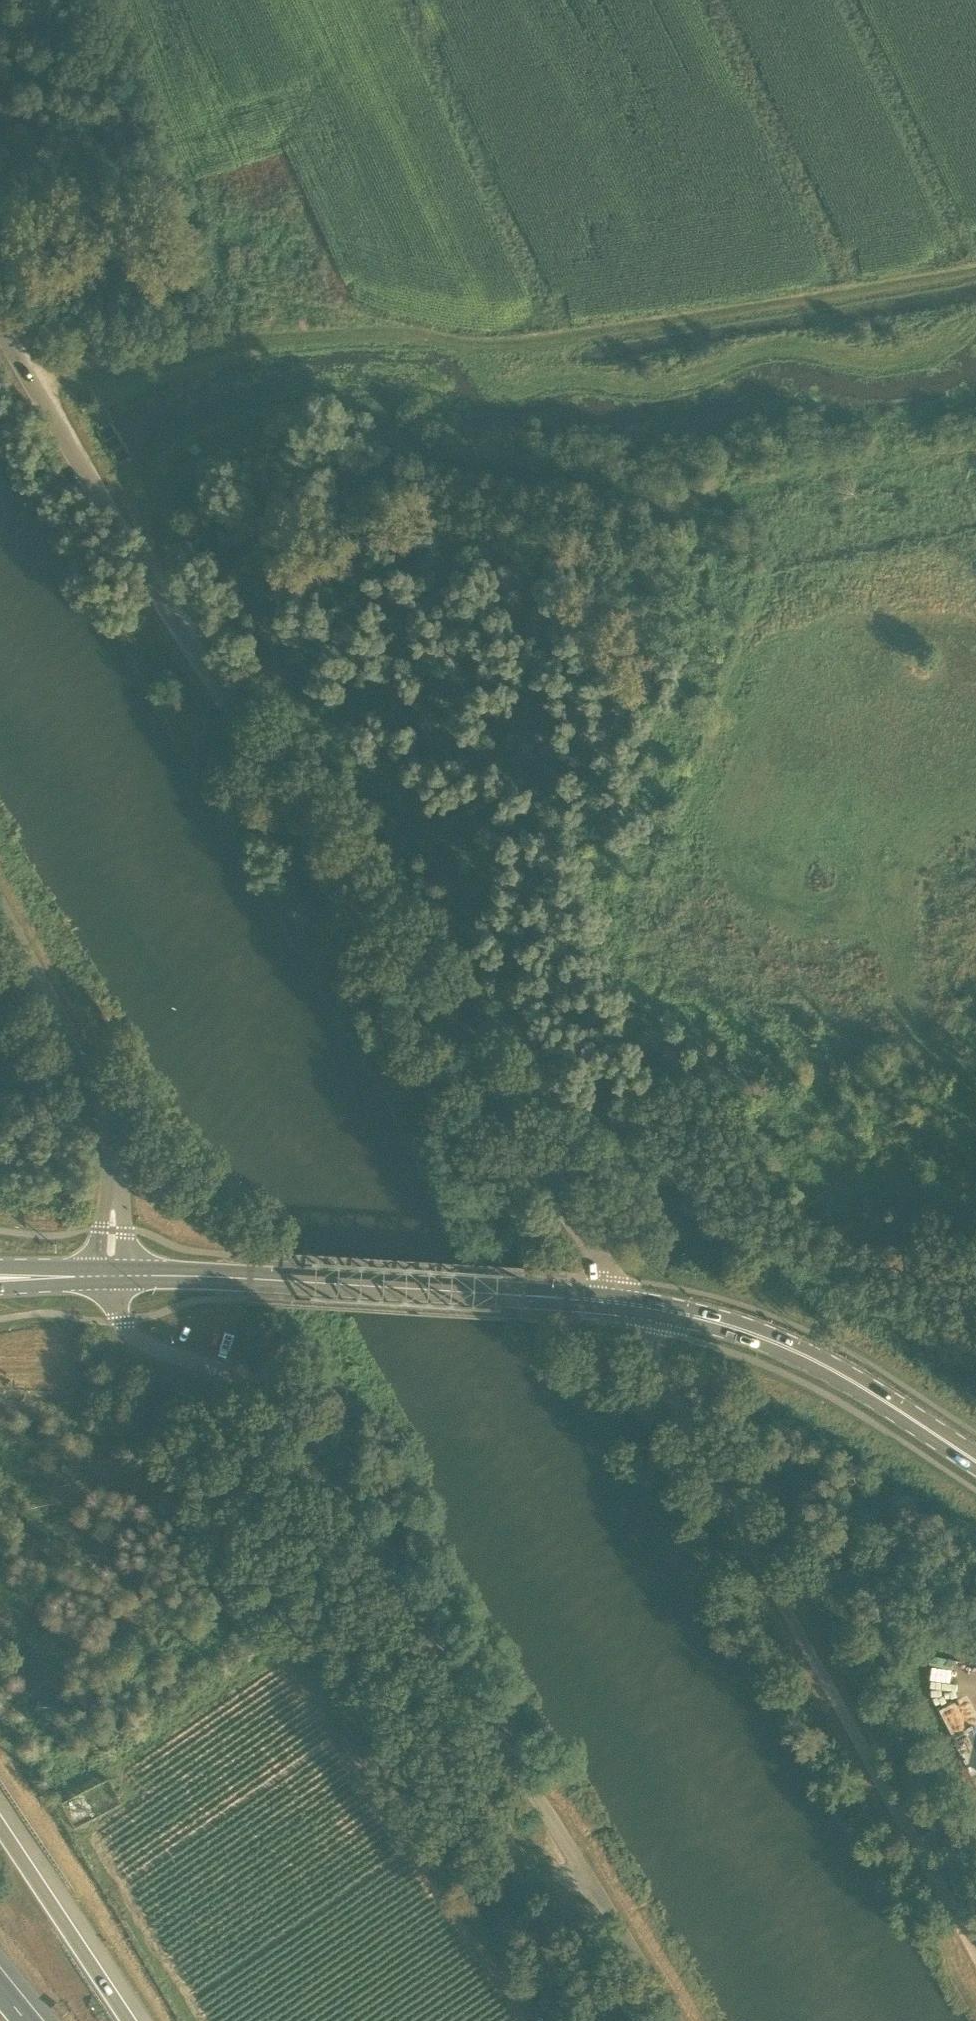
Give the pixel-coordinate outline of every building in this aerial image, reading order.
[(645,914),(645,922),(653,922),(653,914),(645,914)] [(929,1669),(945,1672),(948,1660),(931,1657),(929,1669)] [(953,1737),(975,1726),(975,1714),(967,1694),(939,1707),(953,1737)]
